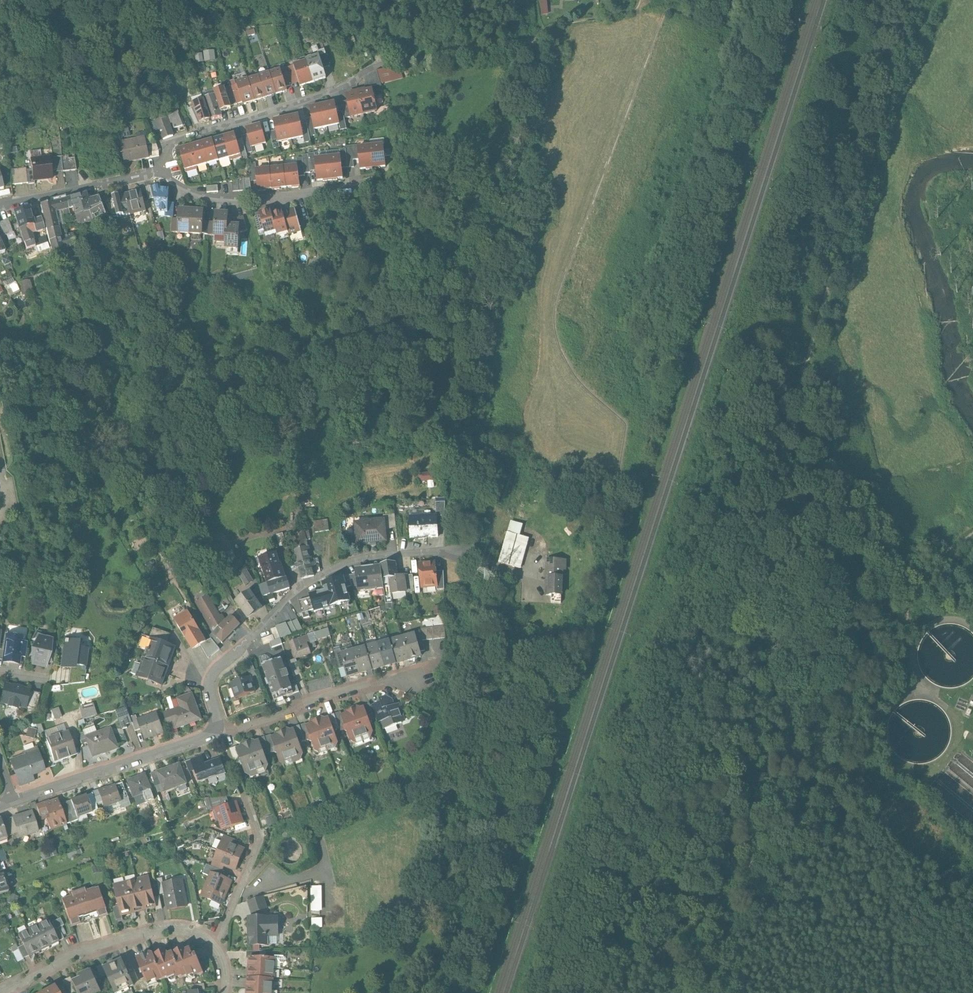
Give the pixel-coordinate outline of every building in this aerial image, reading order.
[(202,42),(202,52),(213,52),(213,42),(202,42)] [(201,44),(193,46),(195,55),(203,53),(201,44)] [(328,59),(324,46),(317,48),(322,61),(328,59)] [(304,51),(305,54),(311,75),(325,71),(322,61),(317,48),(317,47),(304,51)] [(296,69),(297,75),(298,79),(311,75),(305,54),(292,58),(296,69)] [(292,58),(284,60),(288,72),(296,69),(292,58)] [(279,63),(268,66),(274,86),(285,83),(279,63)] [(363,70),(363,81),(379,77),(375,63),(363,70)] [(268,66),(257,70),(263,90),(274,86),(268,66)] [(296,69),(288,72),(290,77),(297,75),(296,69)] [(257,70),(246,73),(252,93),(263,90),(257,70)] [(235,76),(236,77),(241,95),(241,96),(252,93),(246,73),(235,76)] [(229,81),(234,97),(241,95),(236,77),(228,80),(229,81)] [(201,92),(202,93),(204,99),(209,114),(220,111),(218,105),(229,102),(228,99),(223,82),(222,81),(212,84),(213,88),(201,92)] [(223,82),(228,99),(234,97),(229,81),(223,82)] [(374,87),(370,85),(370,82),(364,83),(363,82),(356,83),(361,106),(374,103),(374,101),(376,97),(374,87)] [(361,106),(356,83),(350,84),(350,86),(344,87),(345,93),(349,109),(361,106)] [(198,117),(209,114),(204,99),(202,93),(190,97),(198,117)] [(349,109),(345,93),(339,94),(341,103),(343,110),(349,109)] [(338,116),(336,104),(334,95),(327,96),(327,95),(313,97),(314,99),(308,100),(310,110),(312,122),(313,122),(337,117),(338,116)] [(176,102),(168,105),(170,109),(173,116),(179,113),(176,108),(178,107),(176,102)] [(338,116),(337,117),(339,122),(345,121),(343,110),(341,103),(336,104),(338,116)] [(154,111),(161,134),(171,130),(167,118),(164,111),(170,109),(168,105),(155,110),(155,111),(154,111)] [(275,135),(300,130),(302,130),(299,118),(297,108),(291,109),(291,107),(277,111),(277,112),(271,114),(273,124),(275,135)] [(164,111),(167,118),(170,116),(173,116),(170,109),(164,111)] [(90,110),(73,113),(74,120),(92,117),(90,110)] [(312,122),(310,110),(304,111),(305,117),(307,129),(314,127),(313,122),(312,122)] [(179,113),(173,116),(170,116),(173,122),(181,119),(179,113)] [(302,130),(300,130),(301,136),(309,134),(307,129),(305,117),(299,118),(302,130)] [(249,141),(250,141),(264,137),(259,118),(244,123),(246,128),(249,141)] [(110,125),(112,135),(119,134),(117,124),(110,125)] [(277,141),(275,135),(273,124),(268,125),(271,142),(277,141)] [(221,129),(221,131),(227,152),(228,154),(238,152),(239,151),(235,135),(233,128),(228,129),(228,127),(221,129)] [(240,130),(241,133),(245,147),(251,145),(250,141),(249,141),(246,128),(240,130)] [(221,131),(211,134),(217,155),(227,152),(221,131)] [(143,132),(119,137),(122,157),(147,152),(143,132)] [(241,133),(235,135),(239,151),(238,152),(238,154),(246,151),(245,147),(241,133)] [(200,137),(206,158),(217,155),(211,134),(200,137)] [(382,136),(356,139),(357,152),(358,161),(364,160),(364,162),(378,160),(378,159),(384,158),(383,148),(389,148),(388,142),(382,142),(382,136)] [(200,137),(189,141),(195,161),(206,158),(200,137)] [(356,137),(344,139),(344,142),(345,146),(350,145),(351,152),(357,152),(356,139),(356,137)] [(189,141),(188,138),(181,140),(182,142),(177,144),(184,167),(196,164),(195,161),(189,141)] [(337,142),(338,148),(339,148),(340,160),(346,159),(345,146),(344,142),(337,142)] [(300,147),(300,150),(302,164),(308,163),(308,162),(307,149),(306,147),(300,147)] [(338,148),(313,151),(314,161),(315,173),(321,172),(321,173),(336,171),(336,170),(341,170),(340,160),(339,148),(338,148)] [(54,154),(54,157),(56,157),(57,167),(55,167),(56,168),(64,167),(62,153),(54,154)] [(50,157),(50,155),(31,157),(33,167),(34,178),(35,178),(53,175),(52,167),(55,167),(57,167),(56,157),(54,157),(50,157)] [(282,160),(284,180),(290,179),(290,180),(298,179),(297,166),(296,158),(295,158),(282,160)] [(268,161),(270,181),(270,183),(278,182),(278,181),(284,180),(282,160),(268,161)] [(253,163),(255,174),(256,184),(264,183),(264,182),(270,181),(268,161),(254,163),(253,163)] [(13,182),(28,180),(26,168),(26,165),(11,167),(13,182)] [(33,167),(26,168),(28,180),(28,182),(35,181),(35,178),(34,178),(33,167)] [(230,173),(231,185),(249,183),(248,174),(248,171),(230,173)] [(166,184),(159,184),(158,181),(150,183),(156,206),(164,206),(165,206),(165,198),(166,184)] [(124,190),(128,208),(136,206),(136,207),(144,205),(139,185),(123,189),(124,190)] [(77,211),(79,221),(93,217),(105,210),(101,201),(90,205),(86,190),(67,195),(69,204),(69,205),(75,203),(77,211)] [(116,213),(128,209),(128,208),(124,190),(118,191),(118,190),(111,192),(111,195),(112,197),(111,197),(112,203),(113,203),(115,211),(116,213)] [(67,195),(54,198),(57,208),(59,207),(69,204),(67,195)] [(111,195),(104,196),(108,209),(110,213),(115,211),(113,203),(112,203),(111,197),(112,197),(111,195)] [(303,198),(297,200),(300,212),(307,210),(303,198)] [(41,201),(48,228),(64,224),(65,224),(63,215),(62,216),(59,207),(57,208),(54,208),(52,199),(41,201)] [(285,208),(282,209),(286,226),(286,227),(299,224),(293,202),(284,204),(285,208)] [(177,203),(176,213),(175,226),(188,227),(189,208),(183,207),(183,204),(177,203)] [(69,205),(69,204),(59,207),(62,216),(63,215),(71,213),(69,205)] [(275,229),(286,226),(282,209),(281,205),(270,208),(269,204),(258,207),(258,209),(262,223),(263,227),(274,225),(275,229)] [(201,205),(195,205),(195,208),(189,208),(188,227),(200,228),(201,215),(201,205)] [(29,206),(16,210),(21,225),(33,221),(32,218),(33,217),(29,206)] [(214,206),(213,216),(212,228),(224,229),(225,218),(226,210),(220,210),(220,207),(214,206)] [(262,223),(258,209),(252,210),(256,224),(262,223)] [(235,211),(237,219),(237,225),(245,222),(242,210),(235,211)] [(9,217),(13,226),(17,224),(15,215),(9,217)] [(32,218),(33,221),(36,230),(46,226),(42,215),(33,217),(32,218)] [(213,216),(201,215),(200,228),(212,228),(213,216)] [(0,220),(0,222),(5,233),(14,229),(13,226),(9,217),(0,220)] [(237,219),(225,218),(224,229),(223,241),(236,242),(237,225),(237,219)] [(34,232),(33,231),(36,230),(33,221),(21,225),(25,240),(34,237),(35,235),(34,232)] [(66,232),(64,224),(48,228),(50,238),(54,249),(84,240),(83,234),(75,236),(73,231),(66,232)] [(41,243),(47,238),(46,235),(41,236),(38,238),(41,243)] [(25,240),(27,245),(36,242),(34,237),(25,240)] [(139,256),(148,251),(147,246),(138,250),(139,256)] [(30,275),(26,277),(29,283),(31,290),(35,289),(30,275)] [(13,287),(19,285),(16,277),(11,279),(13,287)] [(416,465),(417,472),(429,470),(428,463),(416,465)] [(436,517),(442,517),(443,505),(435,505),(435,509),(436,517)] [(381,508),(382,513),(383,520),(394,519),(392,507),(381,508)] [(423,530),(436,529),(436,517),(435,509),(408,509),(408,528),(423,528),(423,530)] [(353,518),(355,537),(384,534),(383,520),(382,513),(367,514),(367,517),(353,518)] [(319,517),(312,519),(313,525),(327,522),(325,516),(319,517)] [(522,527),(506,523),(497,554),(512,558),(522,527)] [(306,539),(304,533),(308,533),(306,524),(290,528),(293,542),(303,540),(306,539)] [(281,527),(274,528),(278,540),(284,538),(281,527)] [(303,540),(293,542),(296,556),(307,553),(303,540)] [(258,553),(266,577),(283,572),(278,559),(277,560),(273,548),(258,553)] [(545,551),(545,559),(560,559),(563,560),(563,551),(545,551)] [(296,556),(295,556),(300,572),(312,569),(307,553),(296,556)] [(433,555),(418,557),(420,580),(435,579),(435,578),(434,564),(433,555)] [(384,597),(391,596),(390,587),(404,585),(402,569),(395,570),(393,556),(378,558),(379,560),(380,566),(381,580),(384,597)] [(375,566),(372,564),(371,561),(371,559),(366,560),(369,585),(375,584),(376,581),(381,580),(380,566),(375,566)] [(560,559),(545,559),(544,581),(548,581),(547,585),(549,585),(559,585),(560,559)] [(369,585),(366,560),(359,561),(359,562),(353,563),(354,568),(355,578),(357,578),(357,584),(361,583),(364,585),(369,585)] [(435,583),(442,582),(442,563),(434,564),(435,578),(435,579),(435,583)] [(245,567),(239,570),(244,579),(250,575),(245,567)] [(341,569),(341,571),(344,581),(350,579),(346,568),(341,569)] [(347,569),(351,580),(356,580),(355,578),(354,568),(347,569)] [(402,569),(404,585),(411,584),(409,568),(402,569)] [(266,577),(258,580),(261,590),(288,582),(284,571),(283,572),(266,577)] [(323,585),(307,589),(308,592),(311,603),(312,606),(321,603),(321,604),(333,601),(333,600),(348,595),(344,581),(341,571),(321,577),(323,585)] [(248,587),(235,596),(245,612),(259,603),(248,587)] [(229,611),(222,618),(206,590),(194,597),(212,627),(210,629),(212,630),(219,638),(220,639),(238,620),(229,611)] [(311,603),(308,592),(297,595),(302,612),(307,611),(306,605),(311,603)] [(174,618),(186,637),(199,629),(185,607),(177,612),(179,615),(174,618)] [(268,625),(270,630),(272,635),(278,633),(275,622),(268,625)] [(161,638),(165,628),(152,623),(148,633),(161,638)] [(322,623),(313,626),(315,634),(325,631),(322,623)] [(423,643),(420,634),(419,626),(413,628),(418,645),(423,643)] [(39,627),(36,633),(39,636),(40,635),(53,639),(54,631),(39,627)] [(25,630),(9,628),(5,658),(20,660),(21,653),(24,637),(25,630)] [(405,650),(406,653),(413,651),(412,648),(418,646),(418,645),(413,628),(400,631),(405,650)] [(219,638),(212,630),(209,633),(216,641),(219,638)] [(259,634),(261,640),(272,635),(270,630),(259,634)] [(393,653),(394,656),(401,654),(401,651),(405,650),(400,631),(388,634),(393,653)] [(161,638),(148,633),(145,632),(140,645),(144,647),(141,653),(142,653),(168,663),(171,656),(169,655),(174,643),(164,639),(161,638)] [(288,636),(293,653),(294,653),(308,648),(305,639),(298,641),(295,634),(288,636)] [(381,656),(382,659),(389,657),(388,655),(393,653),(388,634),(376,638),(381,656)] [(33,647),(36,649),(34,659),(48,662),(49,656),(52,641),(53,639),(40,635),(39,636),(33,647)] [(80,638),(67,636),(64,663),(75,665),(76,665),(77,662),(87,664),(90,644),(79,643),(80,638)] [(369,660),(370,663),(377,661),(376,658),(381,656),(376,638),(364,641),(369,660)] [(58,642),(52,641),(49,656),(55,658),(58,642)] [(357,663),(358,666),(365,664),(364,661),(369,660),(364,641),(352,645),(357,663)] [(337,662),(343,660),(340,648),(339,643),(332,645),(337,662)] [(340,648),(343,660),(346,670),(353,668),(352,665),(357,663),(352,645),(340,648)] [(279,651),(260,658),(273,695),(292,689),(279,651)] [(168,663),(142,653),(140,660),(142,660),(138,672),(160,680),(164,669),(166,669),(168,663)] [(293,653),(286,655),(292,671),(299,668),(294,653),(293,653)] [(246,667),(253,665),(249,655),(243,657),(246,667)] [(75,665),(73,681),(85,680),(87,664),(77,662),(76,665),(75,665)] [(247,673),(230,678),(231,683),(234,683),(237,693),(254,687),(251,680),(250,680),(247,673)] [(14,683),(6,682),(2,699),(11,700),(10,704),(18,705),(19,703),(26,704),(27,703),(30,688),(30,687),(22,685),(22,683),(14,682),(14,683)] [(40,690),(30,688),(27,703),(37,706),(40,690)] [(378,692),(377,696),(374,697),(380,714),(382,718),(390,715),(395,718),(400,716),(401,712),(400,708),(402,704),(398,702),(396,699),(393,698),(391,699),(388,692),(383,689),(378,692)] [(182,703),(168,708),(172,720),(173,725),(198,716),(190,691),(179,695),(182,703)] [(362,700),(365,707),(368,709),(369,712),(372,711),(368,699),(367,696),(360,698),(361,701),(362,700)] [(380,714),(374,697),(368,699),(372,711),(374,716),(380,714)] [(54,715),(69,711),(66,700),(51,705),(54,715)] [(95,700),(80,703),(82,715),(97,712),(95,700)] [(368,709),(365,707),(362,700),(361,701),(358,702),(354,700),(349,702),(359,730),(368,727),(370,723),(367,714),(369,712),(368,709)] [(350,733),(359,730),(349,702),(344,704),(342,707),(339,709),(341,716),(340,720),(341,723),(344,724),(347,732),(350,733)] [(340,720),(341,716),(339,709),(338,706),(332,708),(337,723),(338,724),(341,723),(340,720)] [(168,708),(162,710),(166,722),(172,720),(168,708)] [(334,724),(337,723),(332,708),(326,710),(327,713),(327,712),(330,720),(332,721),(334,724)] [(131,720),(129,714),(127,709),(120,711),(125,722),(131,720)] [(154,709),(136,716),(139,725),(143,735),(161,728),(154,709)] [(139,725),(136,716),(134,712),(129,714),(131,720),(134,727),(139,725)] [(334,724),(332,721),(330,720),(327,712),(327,713),(323,714),(319,712),(314,714),(325,742),(334,738),(335,735),(332,727),(334,724)] [(325,742),(314,714),(310,715),(308,720),(305,721),(307,728),(306,730),(307,734),(310,735),(313,743),(316,745),(325,742)] [(307,734),(306,730),(307,728),(305,721),(303,717),(297,720),(303,735),(307,734)] [(292,724),(296,733),(298,733),(299,737),(303,735),(297,720),(291,722),(292,725),(292,724)] [(284,724),(280,726),(290,754),(299,751),(302,750),(301,747),(298,739),(299,737),(298,733),(296,733),(292,724),(292,725),(288,726),(284,724)] [(87,733),(94,754),(104,750),(103,748),(116,743),(110,725),(87,733)] [(282,757),(290,754),(280,726),(275,728),(273,732),(269,733),(272,741),(271,744),(272,747),(274,748),(277,756),(282,757)] [(359,730),(350,733),(353,739),(371,733),(368,727),(359,730)] [(49,736),(50,740),(70,733),(68,729),(49,736)] [(269,733),(268,730),(262,732),(268,747),(268,748),(272,747),(271,744),(272,741),(269,733)] [(264,748),(268,747),(262,732),(256,734),(256,736),(257,736),(260,744),(263,745),(264,748)] [(70,733),(50,740),(57,758),(66,755),(65,752),(75,748),(70,733)] [(262,751),(264,748),(263,745),(260,744),(257,736),(256,736),(253,738),(249,735),(244,737),(255,765),(263,762),(265,762),(265,759),(262,751)] [(255,765),(244,737),(239,739),(238,743),(234,745),(233,745),(236,752),(235,755),(236,758),(239,759),(242,767),(246,768),(255,765)] [(325,742),(316,745),(318,751),(336,744),(334,738),(325,742)] [(233,759),(236,758),(235,755),(236,752),(233,745),(234,745),(233,742),(228,744),(233,759)] [(26,752),(12,757),(18,772),(26,770),(27,774),(45,767),(39,751),(27,755),(26,752)] [(200,752),(189,755),(197,777),(214,771),(215,772),(223,769),(218,755),(201,761),(200,758),(202,757),(200,752)] [(155,768),(160,780),(162,785),(172,782),(172,784),(184,779),(179,767),(180,767),(177,760),(155,768)] [(263,762),(255,765),(257,771),(265,768),(263,762)] [(149,769),(153,782),(160,780),(155,768),(155,767),(149,769)] [(26,770),(18,772),(21,782),(29,780),(27,774),(26,770)] [(142,786),(148,784),(143,771),(127,777),(132,792),(143,789),(142,786)] [(114,783),(119,798),(118,798),(120,804),(129,801),(121,780),(114,783)] [(100,788),(102,795),(105,803),(112,800),(118,798),(119,798),(114,783),(100,788)] [(100,788),(93,790),(96,798),(102,795),(100,788)] [(93,790),(87,793),(90,803),(97,801),(96,798),(93,790)] [(225,792),(207,794),(210,805),(213,804),(228,799),(225,792)] [(69,811),(65,813),(67,821),(79,816),(79,815),(93,809),(90,803),(87,793),(65,800),(69,811)] [(48,815),(48,816),(52,826),(67,821),(65,813),(61,802),(59,798),(46,802),(50,814),(48,815)] [(228,799),(213,804),(220,824),(240,817),(233,798),(228,799)] [(61,802),(65,813),(69,811),(65,800),(61,802)] [(48,816),(48,815),(50,814),(46,802),(45,801),(37,804),(41,818),(48,816)] [(8,816),(8,817),(13,831),(13,833),(19,831),(20,835),(38,830),(32,810),(16,815),(16,814),(8,816)] [(8,817),(1,819),(6,834),(13,831),(8,817)] [(222,830),(220,835),(231,840),(233,835),(222,830)] [(237,849),(240,848),(241,844),(231,840),(220,835),(215,845),(235,854),(237,849)] [(235,860),(233,858),(235,854),(215,845),(211,856),(223,860),(233,865),(235,860)] [(223,860),(211,856),(209,861),(220,866),(223,860)] [(204,859),(200,868),(208,871),(209,868),(219,872),(221,866),(220,866),(209,861),(204,859)] [(209,868),(208,871),(204,881),(206,882),(202,892),(219,899),(228,876),(219,872),(209,868)] [(0,872),(0,891),(9,888),(3,871),(1,872),(0,872)] [(151,890),(146,872),(134,874),(141,905),(153,902),(155,902),(151,890)] [(154,873),(157,889),(162,888),(160,879),(159,872),(154,873)] [(134,874),(123,877),(130,907),(141,905),(134,874)] [(179,875),(160,879),(162,888),(165,904),(184,901),(179,875)] [(123,877),(111,880),(116,900),(118,910),(120,910),(130,907),(123,877)] [(309,904),(320,904),(319,879),(308,879),(309,904)] [(73,888),(71,891),(72,892),(66,895),(64,897),(72,920),(74,921),(86,917),(87,918),(92,916),(92,914),(105,910),(106,908),(98,885),(95,884),(89,886),(88,884),(85,883),(73,888)] [(160,904),(157,889),(151,890),(155,902),(153,902),(154,905),(160,904)] [(261,891),(247,896),(250,907),(265,903),(261,891)] [(118,910),(116,900),(110,902),(114,915),(120,913),(120,910),(118,910)] [(266,912),(247,912),(247,940),(266,940),(265,930),(276,930),(276,913),(266,913),(266,912)] [(57,924),(60,923),(65,920),(62,913),(53,917),(57,924)] [(49,916),(39,921),(50,942),(59,937),(54,926),(49,916)] [(39,921),(29,926),(40,947),(50,942),(39,921)] [(65,934),(60,923),(57,924),(54,926),(59,937),(65,934)] [(29,926),(19,931),(24,941),(30,952),(40,947),(29,926)] [(30,952),(24,941),(19,944),(24,954),(30,952)] [(182,943),(171,948),(181,971),(182,974),(191,969),(193,973),(202,969),(194,950),(191,951),(188,944),(184,946),(182,943)] [(164,946),(152,951),(162,975),(172,970),(174,974),(181,971),(171,948),(166,950),(164,946)] [(144,978),(151,975),(156,977),(162,975),(152,951),(151,949),(148,948),(133,954),(141,973),(143,978),(144,978)] [(248,953),(248,963),(273,965),(273,954),(259,953),(248,953)] [(102,964),(104,970),(112,986),(125,980),(127,983),(130,981),(131,981),(126,970),(120,956),(102,964)] [(100,960),(94,963),(99,973),(104,970),(102,964),(100,960)] [(248,963),(247,974),(271,975),(272,975),(273,965),(248,963)] [(73,977),(72,978),(78,990),(79,992),(87,990),(88,992),(99,988),(89,967),(79,972),(80,975),(73,977)] [(136,975),(133,967),(126,970),(131,981),(130,981),(134,989),(140,986),(136,975)] [(64,976),(66,981),(72,992),(78,990),(72,978),(73,977),(71,972),(64,976)] [(140,986),(142,988),(148,986),(144,978),(143,978),(141,973),(136,975),(140,986)] [(246,974),(245,984),(270,985),(271,975),(247,974),(246,974)] [(57,985),(61,992),(72,992),(66,981),(57,985)] [(37,992),(61,992),(57,985),(56,983),(48,988),(47,987),(37,992)] [(245,992),(270,992),(270,985),(245,984),(245,992)]
